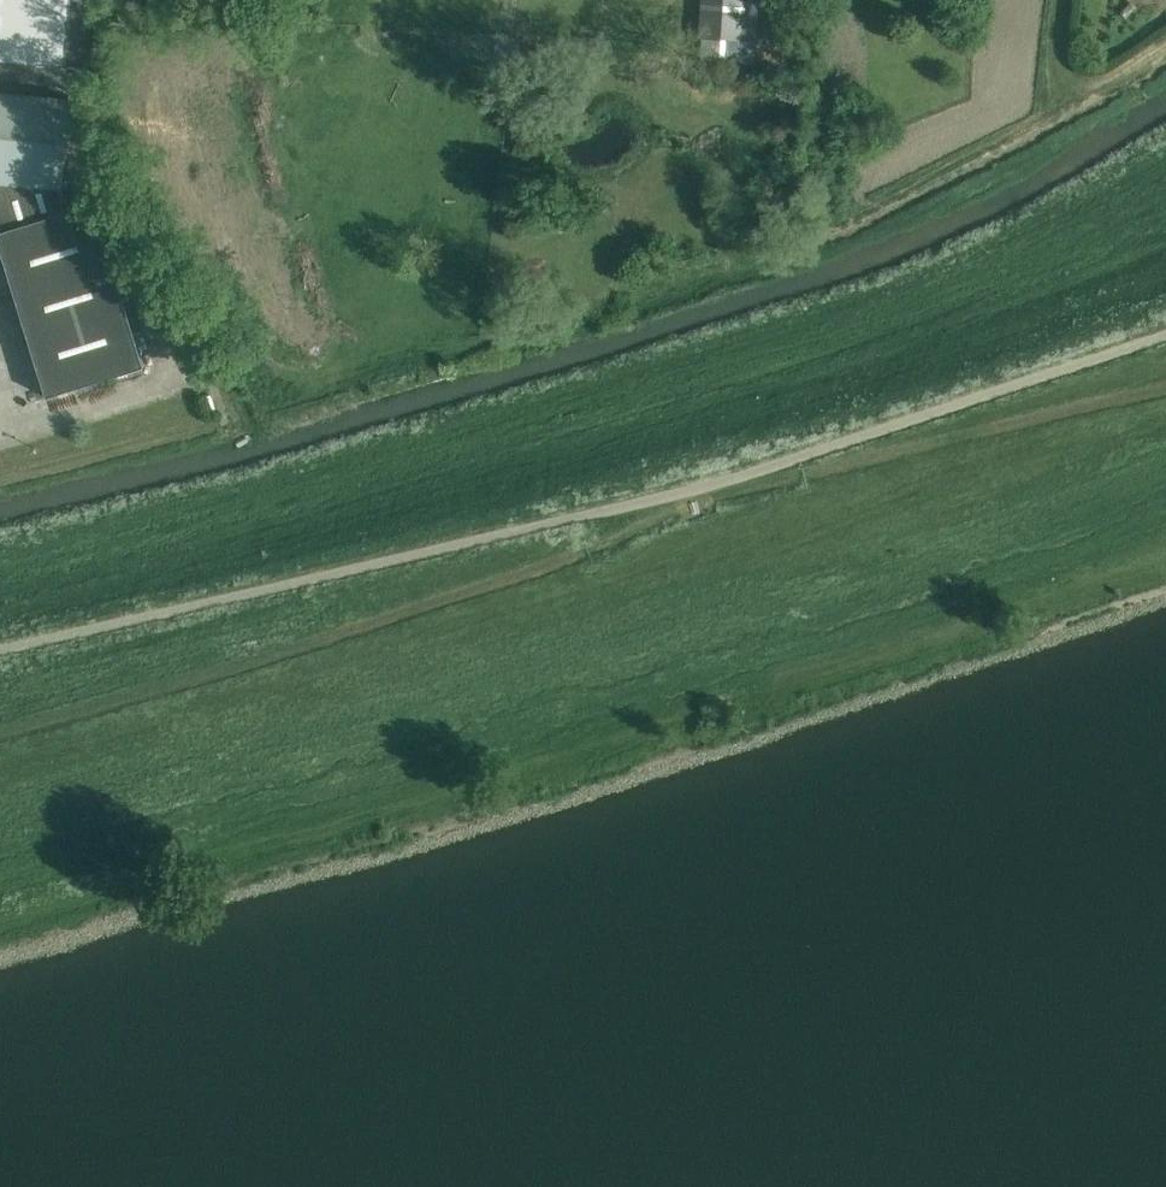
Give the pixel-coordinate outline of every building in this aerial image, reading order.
[(34,83),(84,87),(86,67),(66,65),(71,0),(0,0),(0,80),(34,83)] [(698,36),(702,37),(740,39),(744,39),(747,0),(701,0),(698,36)] [(1130,0),(1120,10),(1126,17),(1137,7),(1130,0)] [(703,59),(702,79),(714,79),(714,59),(703,59)] [(47,396),(143,366),(94,203),(69,210),(64,188),(72,99),(0,92),(0,244),(47,396)]
